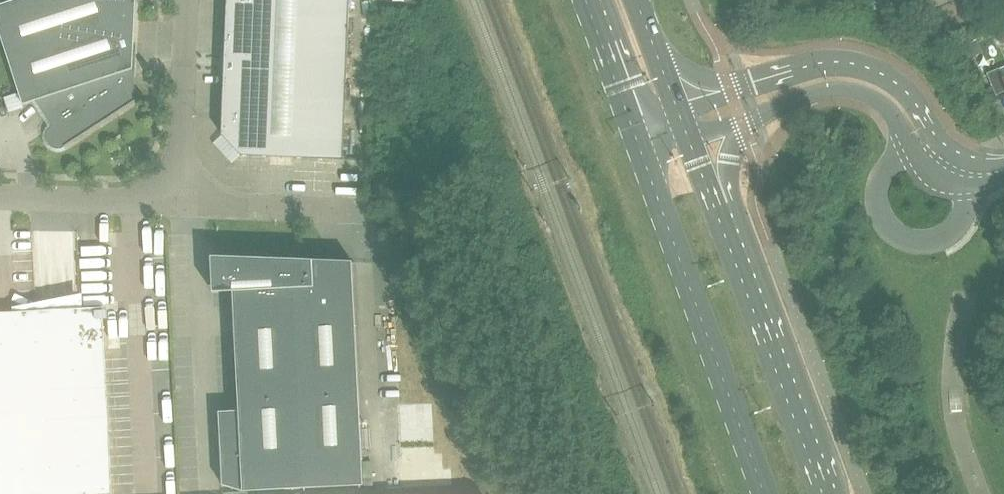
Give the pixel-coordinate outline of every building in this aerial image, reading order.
[(131,77),(135,0),(13,0),(0,4),(0,35),(4,49),(18,91),(22,104),(35,100),(52,126),(51,127),(50,128),(48,129),(47,131),(46,132),(46,134),(46,136),(46,138),(46,140),(47,142),(48,143),(49,145),(51,146),(52,147),(54,148),(56,148),(58,148),(60,148),(62,147),(63,146),(63,147),(135,100),(134,99),(130,102),(131,77)] [(222,134),(241,155),(343,159),(350,0),(227,0),(222,134)] [(0,50),(0,97),(18,91),(4,49),(0,50)] [(218,410),(222,483),(243,490),(363,484),(351,260),(213,255),(215,290),(232,289),(238,409),(218,410)] [(75,308),(62,309),(54,309),(40,310),(0,312),(0,493),(111,493),(102,306),(75,308)]
